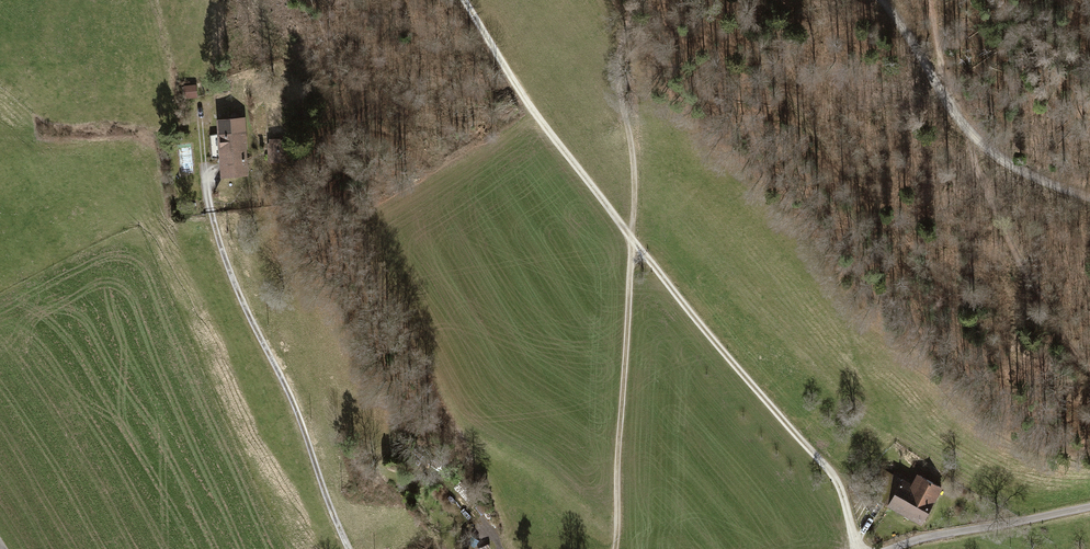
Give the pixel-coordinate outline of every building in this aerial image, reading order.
[(181,86),(183,98),(197,97),(196,85),(181,86)] [(243,118),(216,120),(220,178),(247,176),(243,118)] [(284,140),(267,141),(268,163),(285,162),(284,140)] [(923,523),(942,486),(917,473),(913,480),(888,466),(881,481),(896,489),(888,504),(923,523)]
